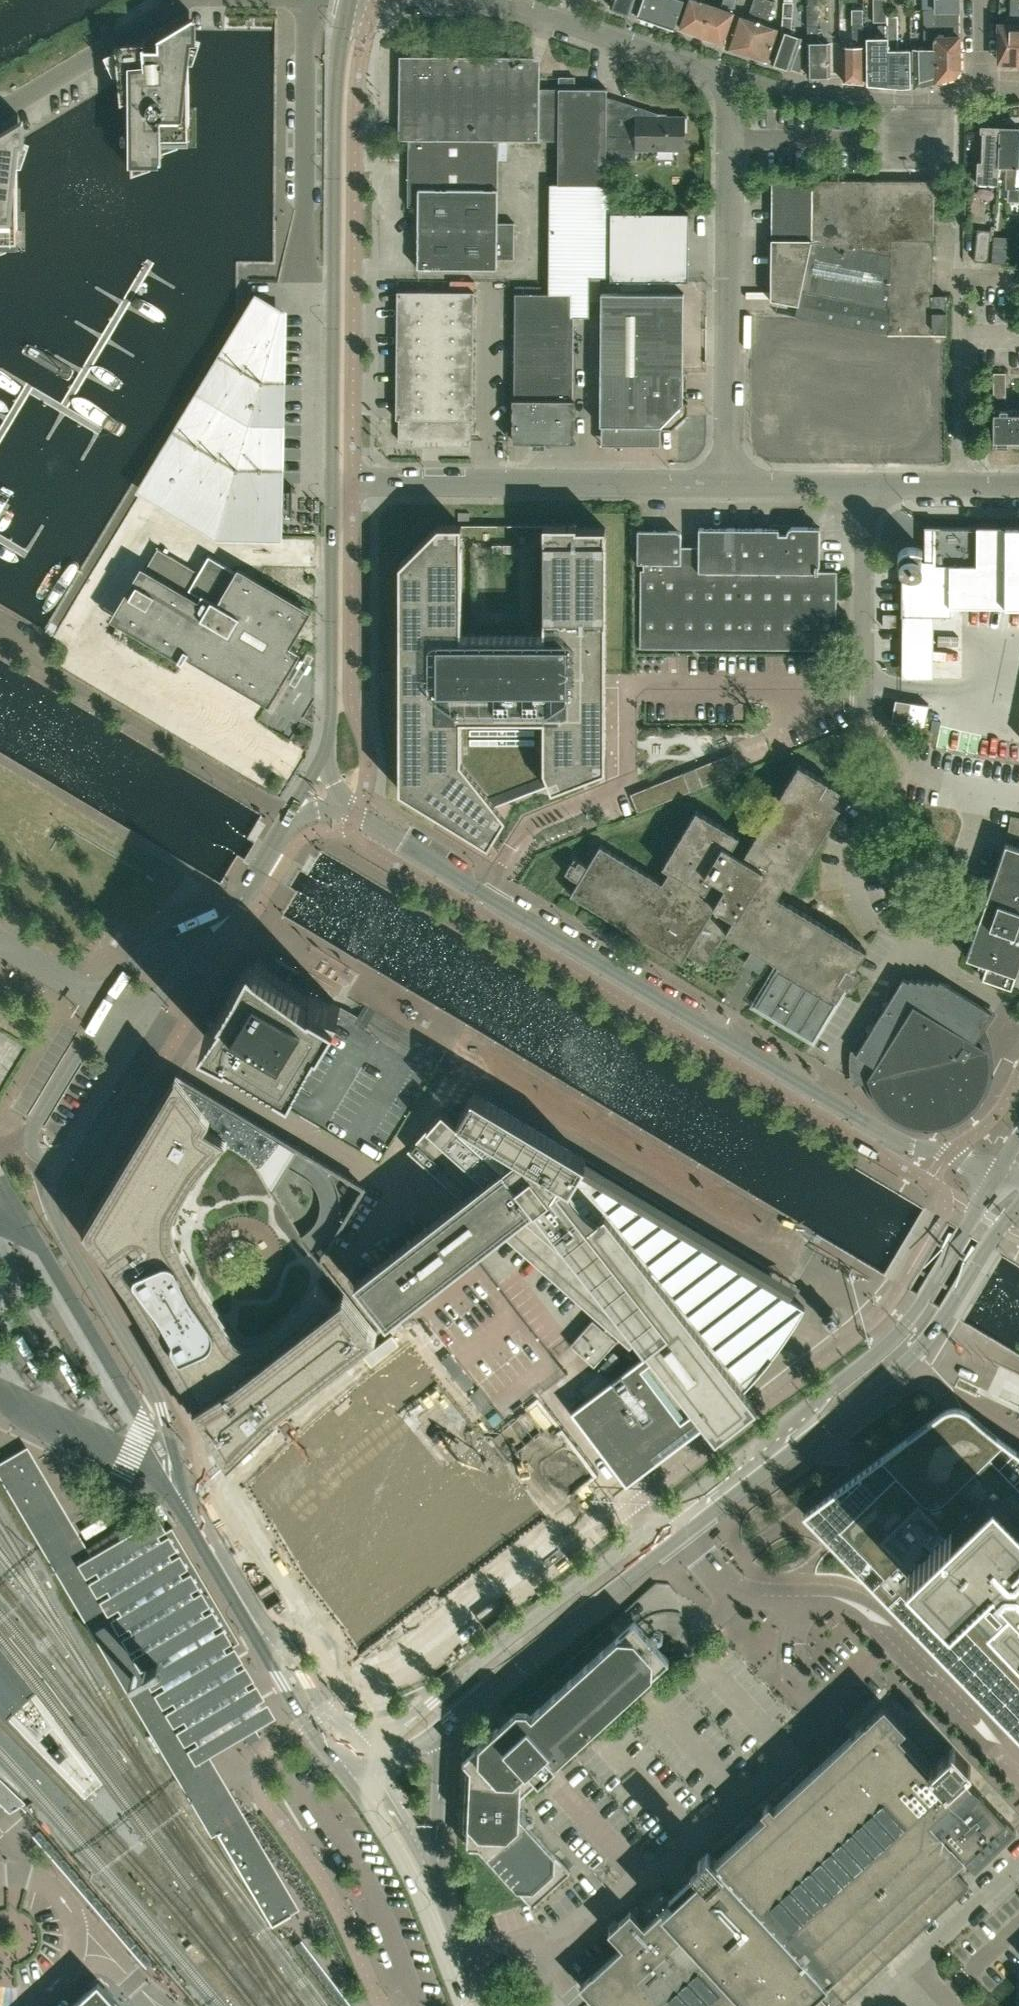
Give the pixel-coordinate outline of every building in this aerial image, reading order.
[(611,6),(630,13),(635,0),(613,0),(611,6)] [(637,15),(656,22),(664,0),(643,0),(637,15)] [(656,22),(674,28),(683,0),(664,0),(656,22)] [(680,27),(689,30),(690,34),(694,35),(697,33),(701,35),(712,4),(702,1),(702,0),(689,0),(680,27)] [(701,35),(705,36),(706,40),(711,41),(714,39),(723,42),(733,12),(737,0),(725,0),(722,8),(712,4),(701,35)] [(747,53),(764,0),(755,0),(748,18),(737,14),(726,46),(747,53)] [(767,25),(776,2),(770,0),(764,0),(747,53),(767,60),(778,29),(767,25)] [(925,9),(936,9),(936,25),(937,80),(955,75),(960,68),(960,62),(959,3),(959,0),(924,0),(925,9)] [(1010,24),(999,24),(1000,62),(1018,62),(1018,0),(1010,0),(1010,24)] [(783,17),(782,30),(771,61),(791,68),(801,38),(792,34),(794,4),(784,3),(783,17)] [(819,5),(807,5),(808,22),(808,42),(808,75),(830,75),(829,42),(819,42),(819,5)] [(914,49),(915,87),(937,80),(936,25),(936,9),(925,9),(925,48),(924,48),(914,49)] [(843,47),(844,81),(865,83),(864,46),(864,10),(853,10),(853,47),(843,47)] [(132,101),(133,172),(135,172),(135,157),(161,157),(161,154),(163,154),(163,140),(188,139),(188,137),(189,137),(189,37),(194,38),(195,38),(195,29),(194,15),(158,37),(159,39),(159,38),(159,47),(146,47),(145,42),(146,42),(146,40),(116,43),(119,80),(121,103),(123,103),(123,102),(132,101)] [(902,86),(910,85),(910,49),(899,49),(899,16),(888,17),(888,24),(889,50),(889,84),(902,86)] [(867,39),(868,82),(889,84),(889,50),(888,24),(879,24),(879,38),(867,39)] [(398,138),(398,139),(408,139),(408,148),(498,148),(498,140),(539,140),(539,135),(540,84),(540,64),(526,59),(517,56),(399,55),(398,138)] [(552,183),(550,293),(574,293),(574,316),(589,317),(589,277),(610,277),(610,279),(688,280),(689,212),(611,212),(611,184),(606,184),(606,159),(606,136),(636,135),(636,148),(683,149),(684,117),(658,116),(658,113),(630,104),(607,96),(607,88),(575,88),(575,77),(559,77),(559,84),(559,135),(558,183),(552,183)] [(17,243),(17,240),(18,240),(17,140),(23,142),(23,138),(23,119),(0,133),(0,243),(17,243)] [(998,183),(999,164),(1001,123),(990,123),(990,127),(983,127),(981,160),(977,160),(976,182),(998,183)] [(999,164),(1007,165),(1006,188),(1009,188),(1008,200),(1018,201),(1018,189),(1016,189),(1017,165),(1018,165),(1018,158),(1018,128),(1013,128),(1013,124),(1001,123),(999,164)] [(408,148),(408,206),(418,206),(418,268),(497,269),(497,259),(514,259),(514,223),(498,223),(498,148),(408,148)] [(795,316),(797,316),(888,333),(888,334),(933,335),(947,335),(947,295),(933,295),(934,180),(772,179),(771,299),(798,304),(795,316)] [(978,229),(974,260),(987,261),(991,230),(978,229)] [(474,292),(399,291),(397,291),(396,418),(399,418),(398,439),(471,440),(471,419),(473,419),(474,292)] [(602,292),(600,425),(644,425),(644,429),(660,429),(660,428),(672,428),(688,414),(688,402),(683,402),(683,389),(684,292),(602,292)] [(574,293),(550,293),(515,293),(514,440),(533,440),(533,446),(545,446),(545,440),(573,441),(574,316),(574,293)] [(250,317),(247,315),(143,489),(218,534),(277,536),(278,513),(291,513),(291,518),(292,518),(293,486),(291,486),(291,492),(278,491),(282,314),(271,314),(262,328),(248,321),(250,317)] [(886,439),(897,370),(791,353),(778,436),(840,446),(842,430),(836,429),(840,402),(864,406),(859,434),(886,439)] [(993,443),(1015,444),(1018,444),(1018,420),(1012,420),(1012,410),(1006,409),(1006,399),(1006,379),(1006,373),(994,373),(993,443)] [(506,816),(496,804),(550,783),(552,789),(606,768),(606,527),(577,527),(577,525),(544,525),(544,635),(462,635),(462,525),(439,525),(400,563),(400,790),(441,815),(488,844),(506,816)] [(925,560),(923,560),(922,559),(921,558),(920,557),(923,549),(918,547),(914,546),(909,546),(903,548),(899,553),(898,559),(899,564),(903,568),(903,569),(902,571),(902,615),(903,615),(904,615),(934,616),(952,616),(952,606),(1018,607),(1018,526),(983,526),(981,526),(960,526),(958,526),(925,525),(925,527),(934,527),(933,560),(925,560)] [(836,649),(836,620),(836,600),(836,573),(819,573),(818,573),(818,567),(818,565),(820,565),(819,526),(793,526),(791,526),(789,527),(788,529),(787,530),(787,532),(779,532),(779,527),(699,527),(699,547),(681,547),(681,536),(681,534),(679,532),(678,530),(675,530),(638,530),(637,563),(644,563),(643,571),(641,571),(640,648),(836,649)] [(189,659),(280,699),(302,650),(296,648),(315,604),(239,571),(239,570),(211,558),(196,592),(141,568),(118,622),(191,654),(189,659)] [(898,614),(883,614),(883,626),(897,626),(898,614)] [(903,700),(896,699),(892,720),(892,721),(925,727),(925,726),(925,725),(929,705),(903,700)] [(726,932),(764,956),(780,965),(757,1005),(812,1038),(844,985),(852,989),(861,974),(854,969),(865,951),(777,898),(785,886),(791,890),(840,809),(833,805),(842,789),(799,763),(743,856),(731,849),(740,835),(697,809),(655,877),(600,844),(588,865),(574,857),(565,872),(579,880),(570,894),(645,939),(682,961),(686,954),(706,965),(726,932)] [(979,961),(987,964),(982,977),(1011,987),(1018,965),(1018,847),(1006,842),(966,956),(979,961)] [(225,1005),(204,1035),(224,1045),(225,1043),(261,1065),(294,1084),(307,1060),(306,1060),(319,1036),(322,1038),(340,1006),(308,993),(307,993),(305,992),(289,979),(296,968),(282,960),(276,970),(258,956),(254,961),(250,959),(242,972),(240,969),(239,969),(230,984),(231,984),(235,984),(223,1004),(225,1005)] [(870,1078),(878,1098),(879,1099),(896,1116),(918,1124),(942,1123),(963,1113),(979,1096),(987,1074),(986,1051),(977,1045),(978,1032),(984,1022),(986,1023),(993,1012),(940,980),(938,983),(933,979),(931,982),(925,979),(924,982),(918,978),(916,981),(911,978),(909,981),(903,977),(857,1053),(853,1053),(853,1057),(853,1061),(853,1065),(853,1070),(853,1074),(854,1078),(855,1082),(870,1078)] [(230,1456),(301,1388),(376,1329),(321,1259),(365,1187),(177,1074),(176,1077),(86,1226),(130,1286),(230,1456)] [(463,1121),(459,1125),(443,1110),(408,1148),(462,1197),(356,1279),(387,1320),(501,1232),(607,1326),(604,1329),(593,1319),(570,1344),(594,1365),(616,1340),(610,1335),(613,1332),(630,1345),(637,1336),(649,1352),(571,1411),(626,1484),(684,1440),(706,1424),(716,1437),(757,1405),(746,1392),(744,1389),(767,1363),(787,1336),(805,1306),(788,1297),(579,1171),(586,1160),(586,1159),(473,1092),(458,1118),(463,1121)] [(379,1292),(444,1241),(432,1224),(366,1275),(379,1292)] [(802,1272),(806,1261),(792,1256),(788,1267),(802,1272)] [(822,1317),(830,1327),(841,1319),(833,1308),(822,1317)] [(1018,1463),(1013,1459),(1009,1456),(1017,1449),(1012,1446),(1008,1443),(1005,1440),(999,1436),(994,1432),(989,1428),(982,1422),(976,1417),(969,1411),(963,1407),(955,1406),(947,1407),(940,1411),(803,1512),(871,1582),(889,1601),(1018,1736),(1018,1463)] [(173,1526),(168,1529),(159,1534),(165,1544),(149,1554),(105,1580),(28,1450),(6,1462),(134,1679),(155,1666),(160,1674),(220,1639),(226,1649),(240,1641),(228,1620),(173,1526)] [(521,1793),(601,1720),(669,1658),(634,1620),(534,1712),(529,1707),(518,1707),(471,1749),(467,1834),(533,1905),(570,1871),(520,1815),(521,1793)] [(703,1872),(645,1926),(630,1911),(609,1931),(623,1946),(593,1974),(592,1974),(580,1985),(594,1999),(601,2005),(836,2005),(846,1997),(886,1960),(968,1884),(951,1865),(962,1855),(975,1869),(1016,1830),(963,1773),(971,1765),(953,1746),(930,1767),(899,1733),(906,1727),(884,1704),(870,1717),(871,1718),(865,1723),(865,1722),(853,1733),(851,1734),(852,1735),(774,1807),(769,1801),(762,1808),(767,1813),(727,1850),(717,1859),(716,1858),(715,1859),(708,1852),(698,1861),(706,1869),(703,1872)] [(231,1815),(218,1823),(222,1829),(218,1832),(273,1924),(291,1914),(291,1913),(289,1913),(231,1815)] [(99,1979),(70,2005),(123,2005),(99,1979)]
